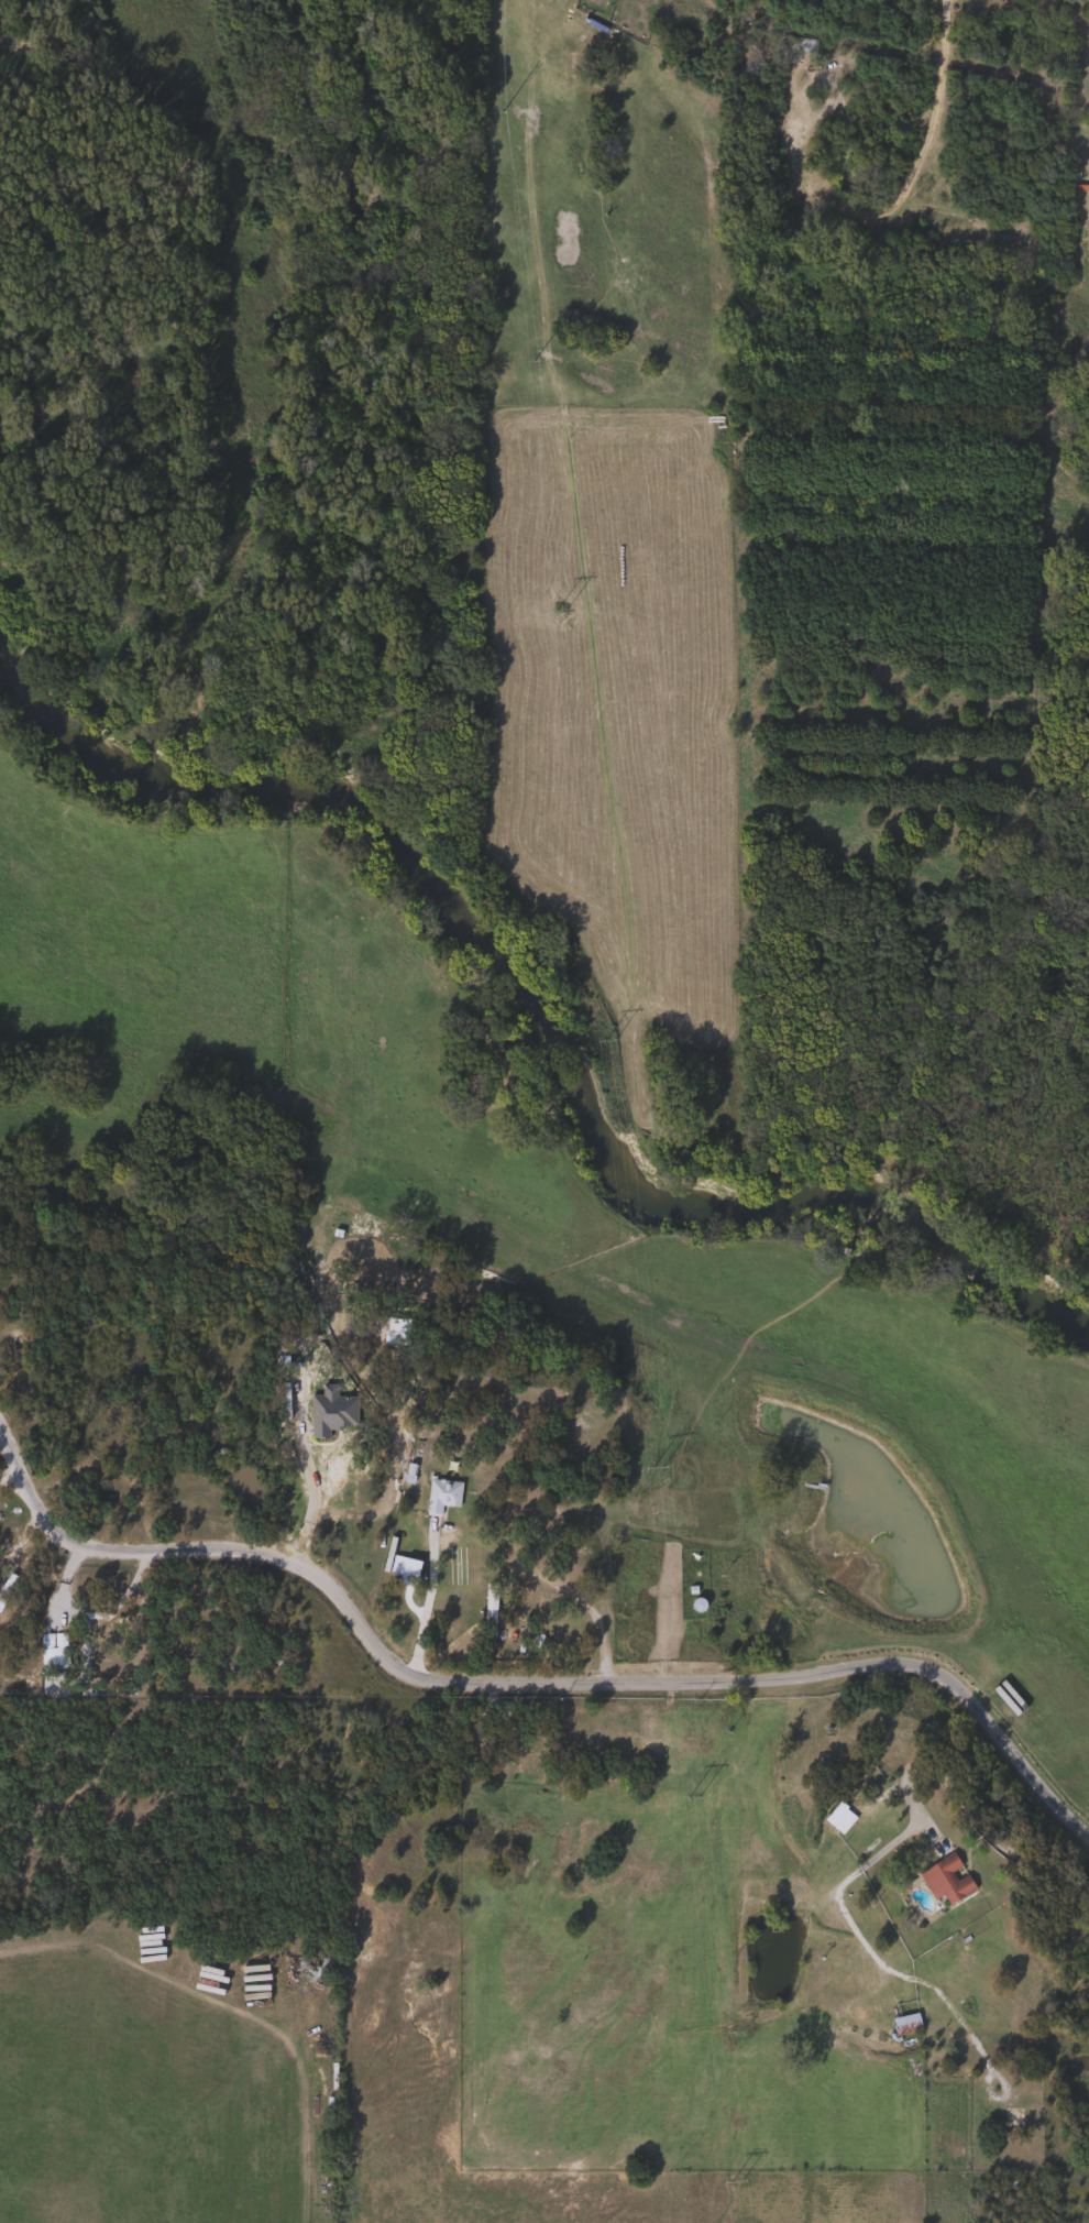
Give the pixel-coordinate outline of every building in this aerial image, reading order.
[(364,1241),(358,1273),(333,1268),(340,1236),(364,1241)] [(359,1413),(306,1422),(305,1412),(318,1411),(318,1408),(356,1402),(359,1413)] [(424,1515),(427,1479),(459,1482),(455,1508),(439,1505),(438,1516),(424,1515)] [(386,1573),(392,1555),(418,1563),(411,1589),(395,1585),(397,1576),(386,1573)] [(15,1578),(0,1603),(0,1586),(8,1574),(15,1578)] [(689,1609),(692,1598),(703,1600),(700,1612),(689,1609)] [(64,1669),(37,1669),(37,1633),(64,1633),(64,1669)] [(854,1817),(840,1835),(822,1821),(836,1804),(854,1817)] [(974,1891),(946,1905),(941,1896),(931,1901),(916,1872),(952,1854),(959,1869),(952,1873),(955,1880),(965,1874),(974,1891)] [(891,2037),(888,2018),(915,2014),(919,2033),(891,2037)]
